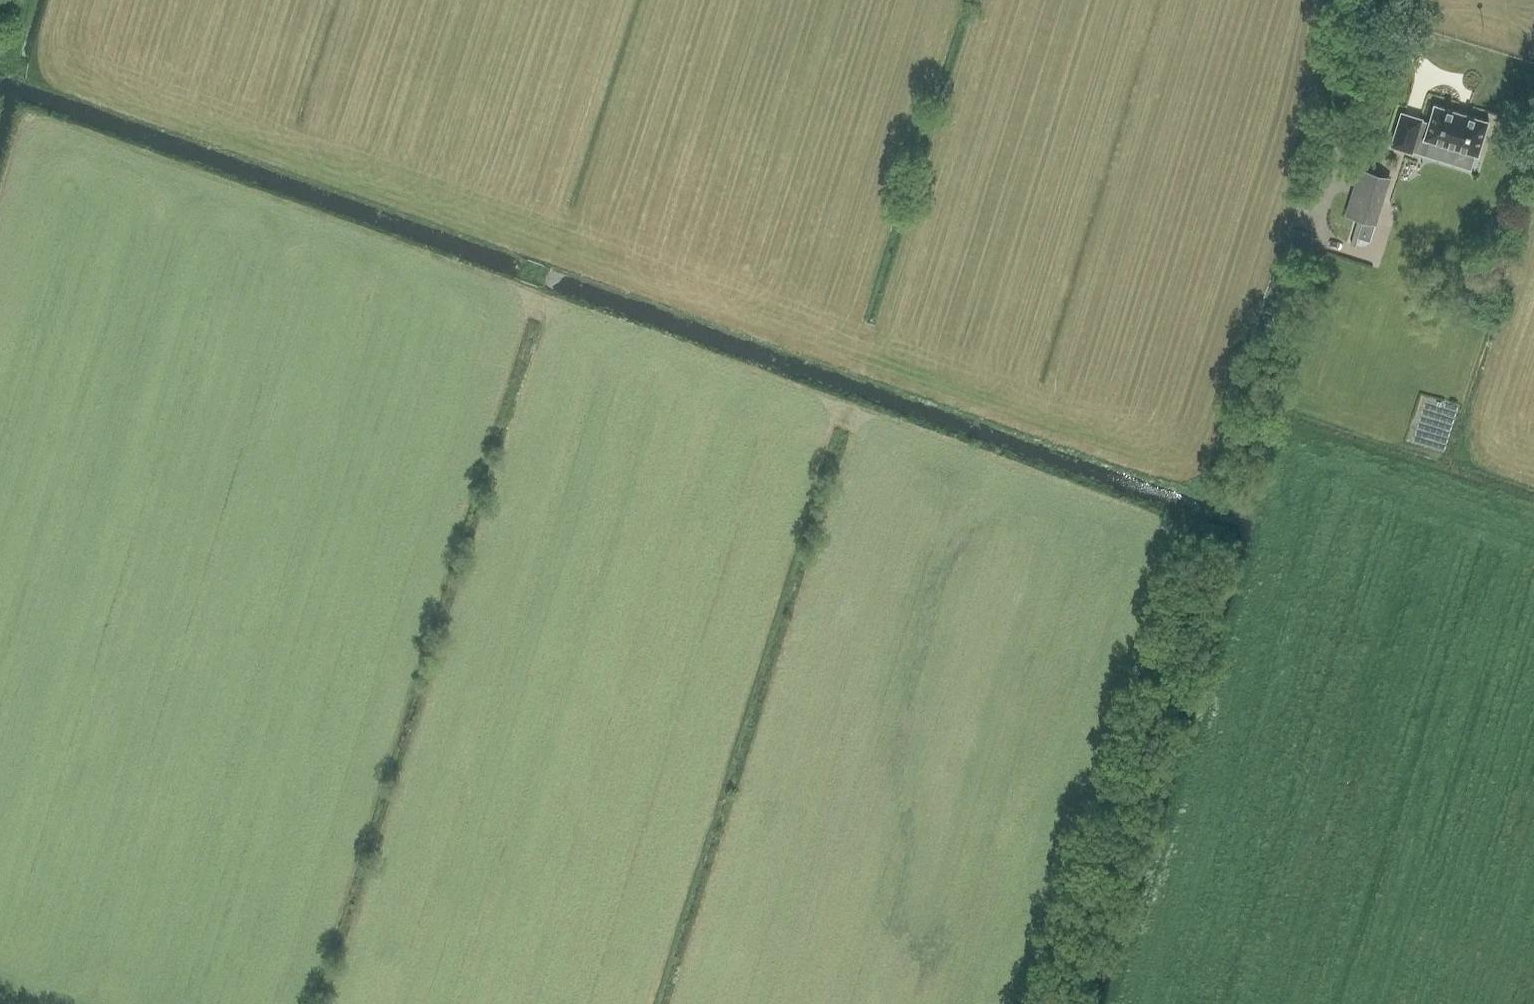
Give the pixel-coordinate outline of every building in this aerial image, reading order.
[(1400,113),(1391,147),(1411,153),(1417,133),(1425,135),(1424,138),(1478,152),(1487,118),(1433,104),(1428,122),(1420,120),(1421,119),(1400,113)] [(1458,211),(1467,176),(1443,169),(1435,200),(1404,192),(1402,198),(1381,192),(1372,226),(1395,233),(1393,240),(1437,252),(1449,208),(1458,211)] [(1269,330),(1274,311),(1266,309),(1261,327),(1269,330)]
